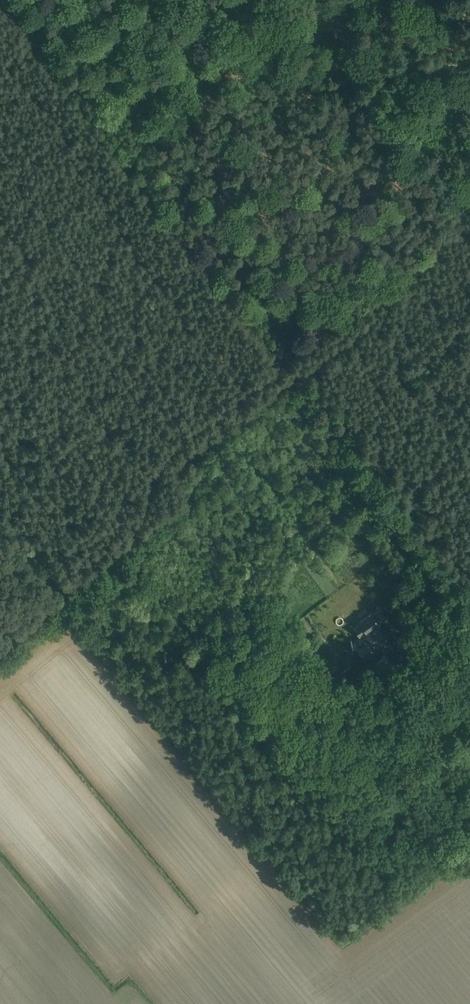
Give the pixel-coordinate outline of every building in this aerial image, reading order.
[(354,634),(361,643),(367,639),(369,640),(382,631),(381,629),(387,624),(380,615),(374,620),(372,618),(359,627),(361,629),(354,634)] [(356,648),(351,651),(355,657),(360,654),(356,648)] [(369,648),(358,657),(365,666),(376,658),(369,648)] [(386,660),(375,668),(391,689),(402,681),(395,672),(397,671),(393,667),(392,668),(386,660)] [(367,688),(369,681),(356,679),(355,686),(367,688)]
